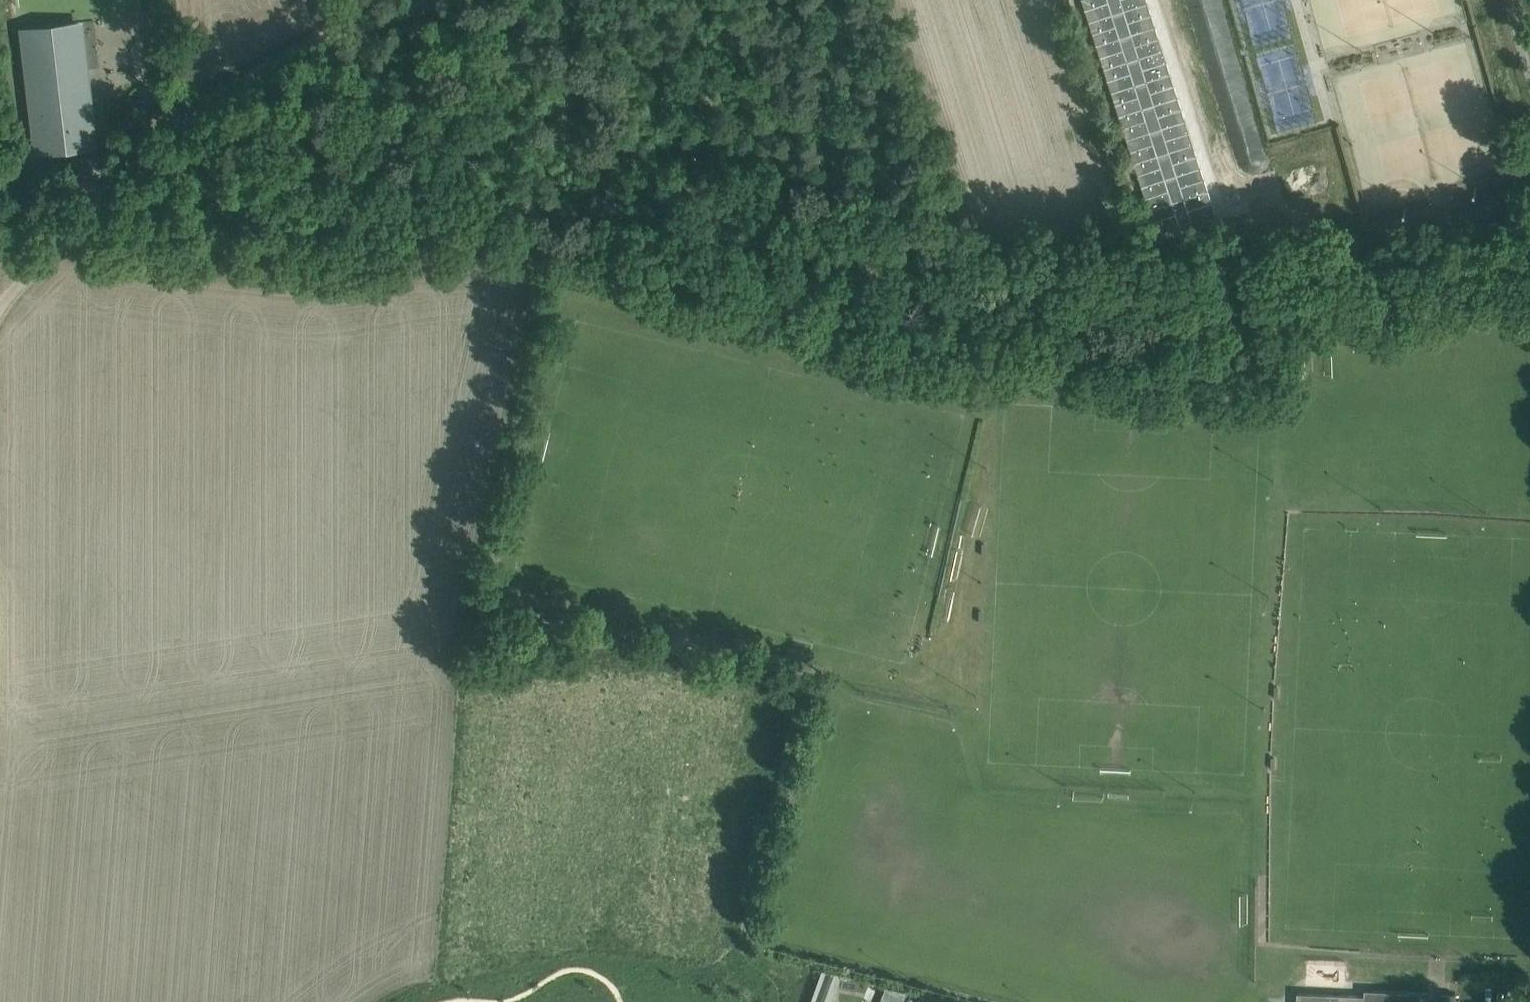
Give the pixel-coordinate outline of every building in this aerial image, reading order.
[(1147,228),(1206,211),(1147,0),(1083,0),(1147,228)] [(20,32),(34,149),(96,142),(82,25),(20,32)] [(839,973),(823,969),(818,1001),(834,1001),(839,973)] [(1365,995),(1297,992),(1296,1001),(1365,1001),(1365,995)]
